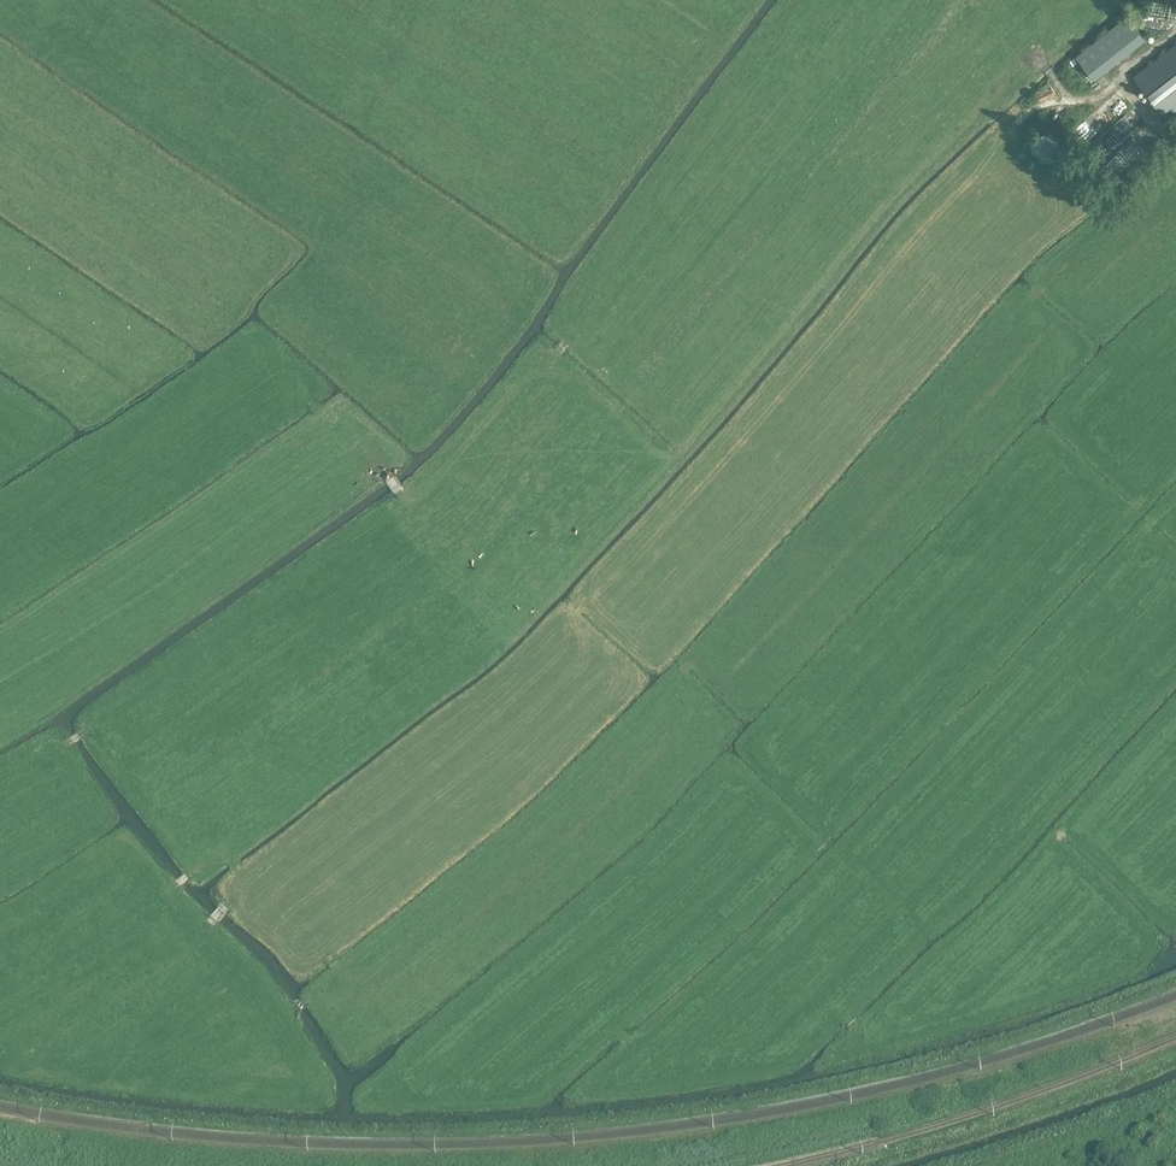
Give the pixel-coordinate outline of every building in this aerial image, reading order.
[(1076,57),(1094,79),(1145,39),(1126,17),(1076,57)] [(1133,77),(1166,120),(1175,112),(1175,44),(1133,77)] [(1060,150),(1061,147),(1060,144),(1059,141),(1058,139),(1056,137),(1053,135),(1050,134),(1047,134),(1044,134),(1041,135),(1039,137),(1037,139),(1035,142),(1034,145),(1034,148),(1035,151),(1036,154),(1038,156),(1041,158),(1043,159),(1046,160),(1049,160),(1052,159),(1055,158),(1057,156),(1059,153),(1060,150)]
